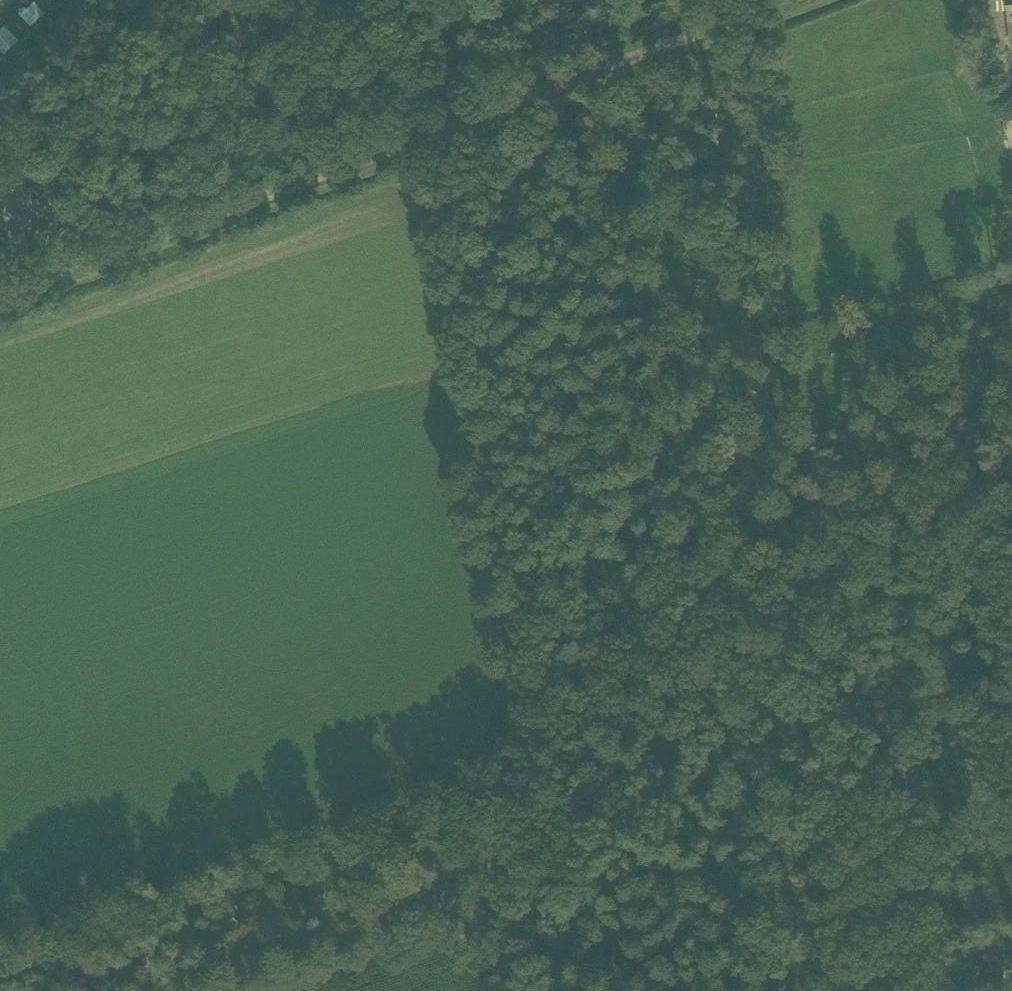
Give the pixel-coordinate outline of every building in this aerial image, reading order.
[(978,0),(965,0),(976,48),(989,45),(978,0)] [(30,25),(43,10),(32,1),(19,15),(30,25)] [(17,42),(8,25),(0,30),(0,51),(17,42)]
